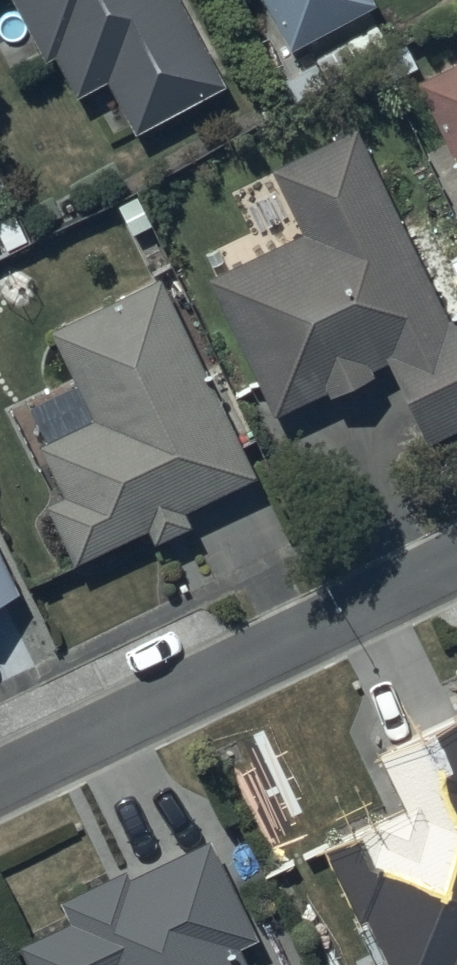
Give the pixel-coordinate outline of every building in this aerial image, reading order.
[(49,63),(54,60),(75,98),(106,81),(136,136),(231,84),(185,0),(14,0),(49,63)] [(292,51),(374,8),(370,0),(265,0),(292,51)] [(420,83),(456,160),(456,65),(420,83)] [(212,278),(276,413),(325,389),(330,398),(374,377),(371,371),(387,363),(426,445),(456,430),(456,320),(449,323),(357,131),(270,172),(301,235),(212,278)] [(257,480),(159,281),(53,333),(78,386),(45,402),(61,435),(40,446),(66,499),(49,507),(76,562),(146,528),(155,546),(194,527),(187,514),(257,480)] [(21,596),(0,553),(0,607),(21,596)] [(377,751),(405,811),(324,849),(359,923),(367,920),(388,964),(456,964),(456,713),(377,751)] [(22,945),(31,964),(247,964),(240,949),(257,942),(212,841),(132,877),(129,869),(59,900),(70,923),(22,945)]
